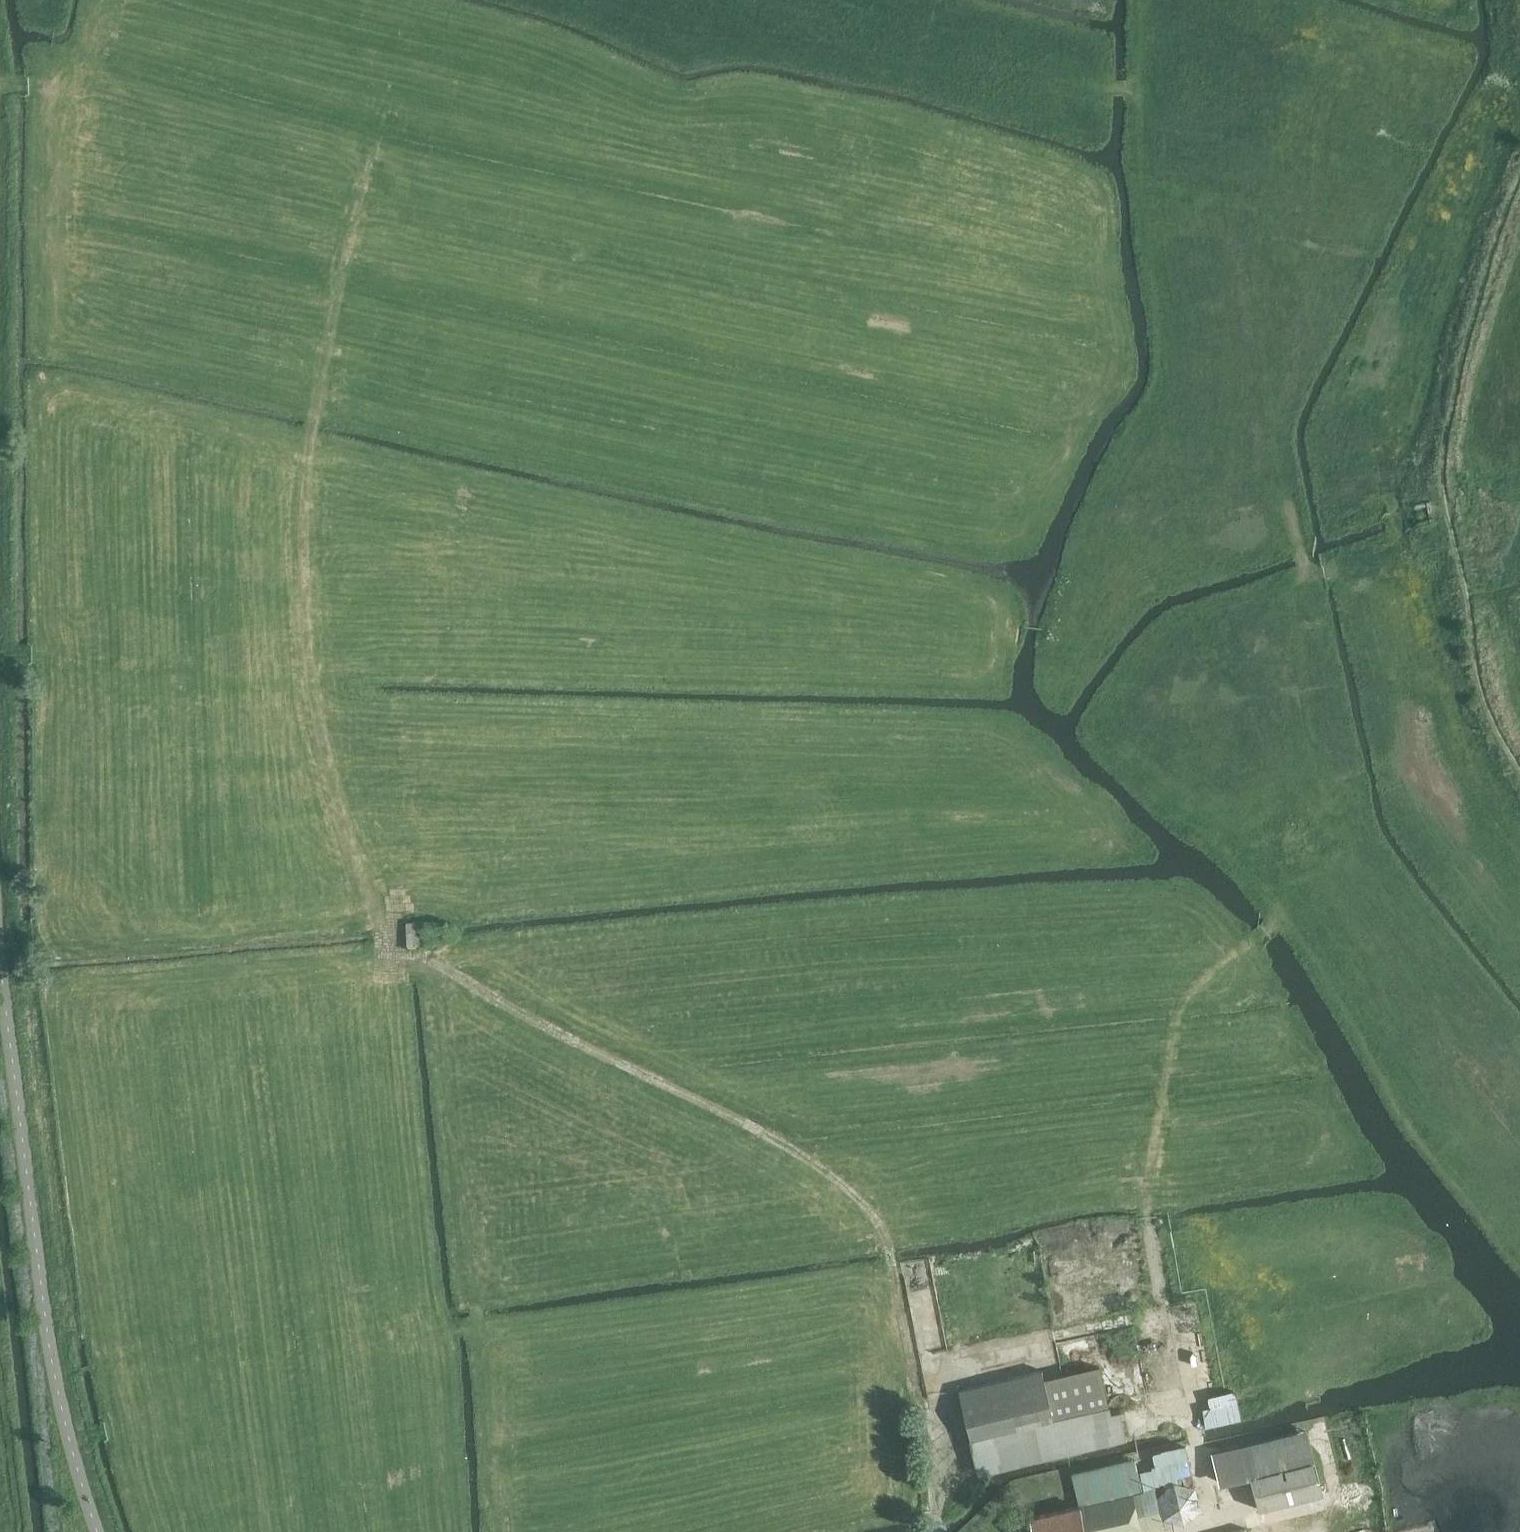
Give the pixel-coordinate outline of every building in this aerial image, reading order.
[(406,923),(406,946),(417,946),(420,946),(420,923),(406,923)] [(1110,1412),(1100,1368),(1045,1380),(1042,1369),(959,1389),(971,1439),(972,1438),(980,1471),(1126,1436),(1121,1410),(1110,1412)] [(1238,1402),(1204,1410),(1207,1427),(1242,1418),(1238,1402)] [(1247,1443),(1255,1475),(1249,1476),(1257,1510),(1324,1493),(1316,1459),(1307,1429),(1247,1443)] [(1033,1517),(1037,1531),(1142,1531),(1165,1527),(1186,1522),(1200,1508),(1192,1476),(1185,1445),(1152,1454),(1156,1467),(1138,1472),(1135,1458),(1133,1459),(1072,1474),(1080,1504),(1080,1505),(1033,1517)]
